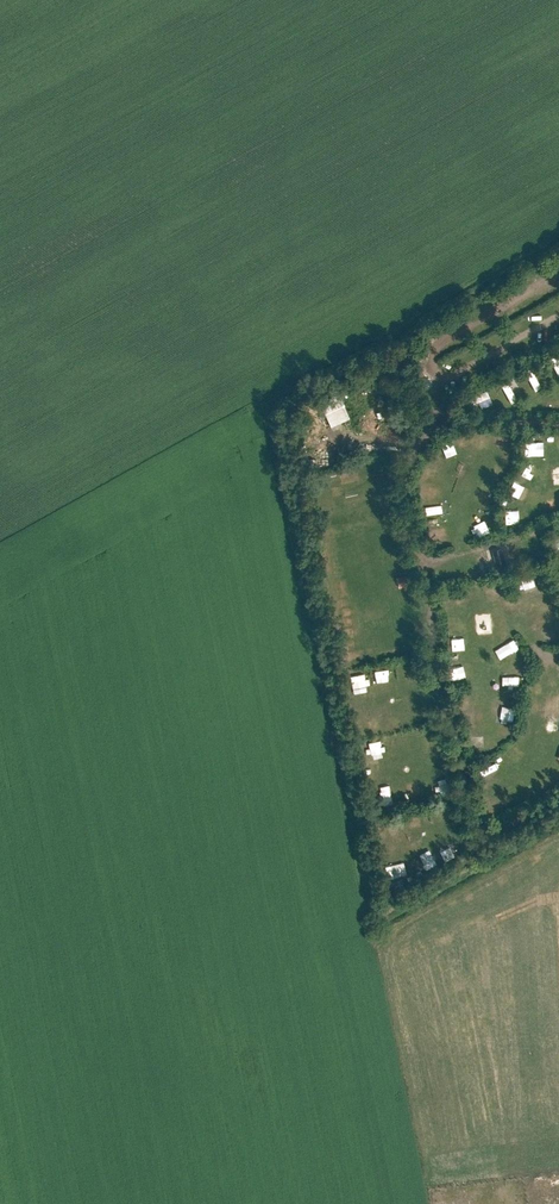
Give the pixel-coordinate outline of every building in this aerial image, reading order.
[(530,368),(524,371),(533,391),(539,388),(530,368)] [(486,390),(466,399),(469,406),(477,402),(480,409),(491,404),(486,390)] [(502,550),(492,553),(497,573),(508,570),(502,550)] [(395,577),(396,586),(410,585),(409,576),(395,577)]
